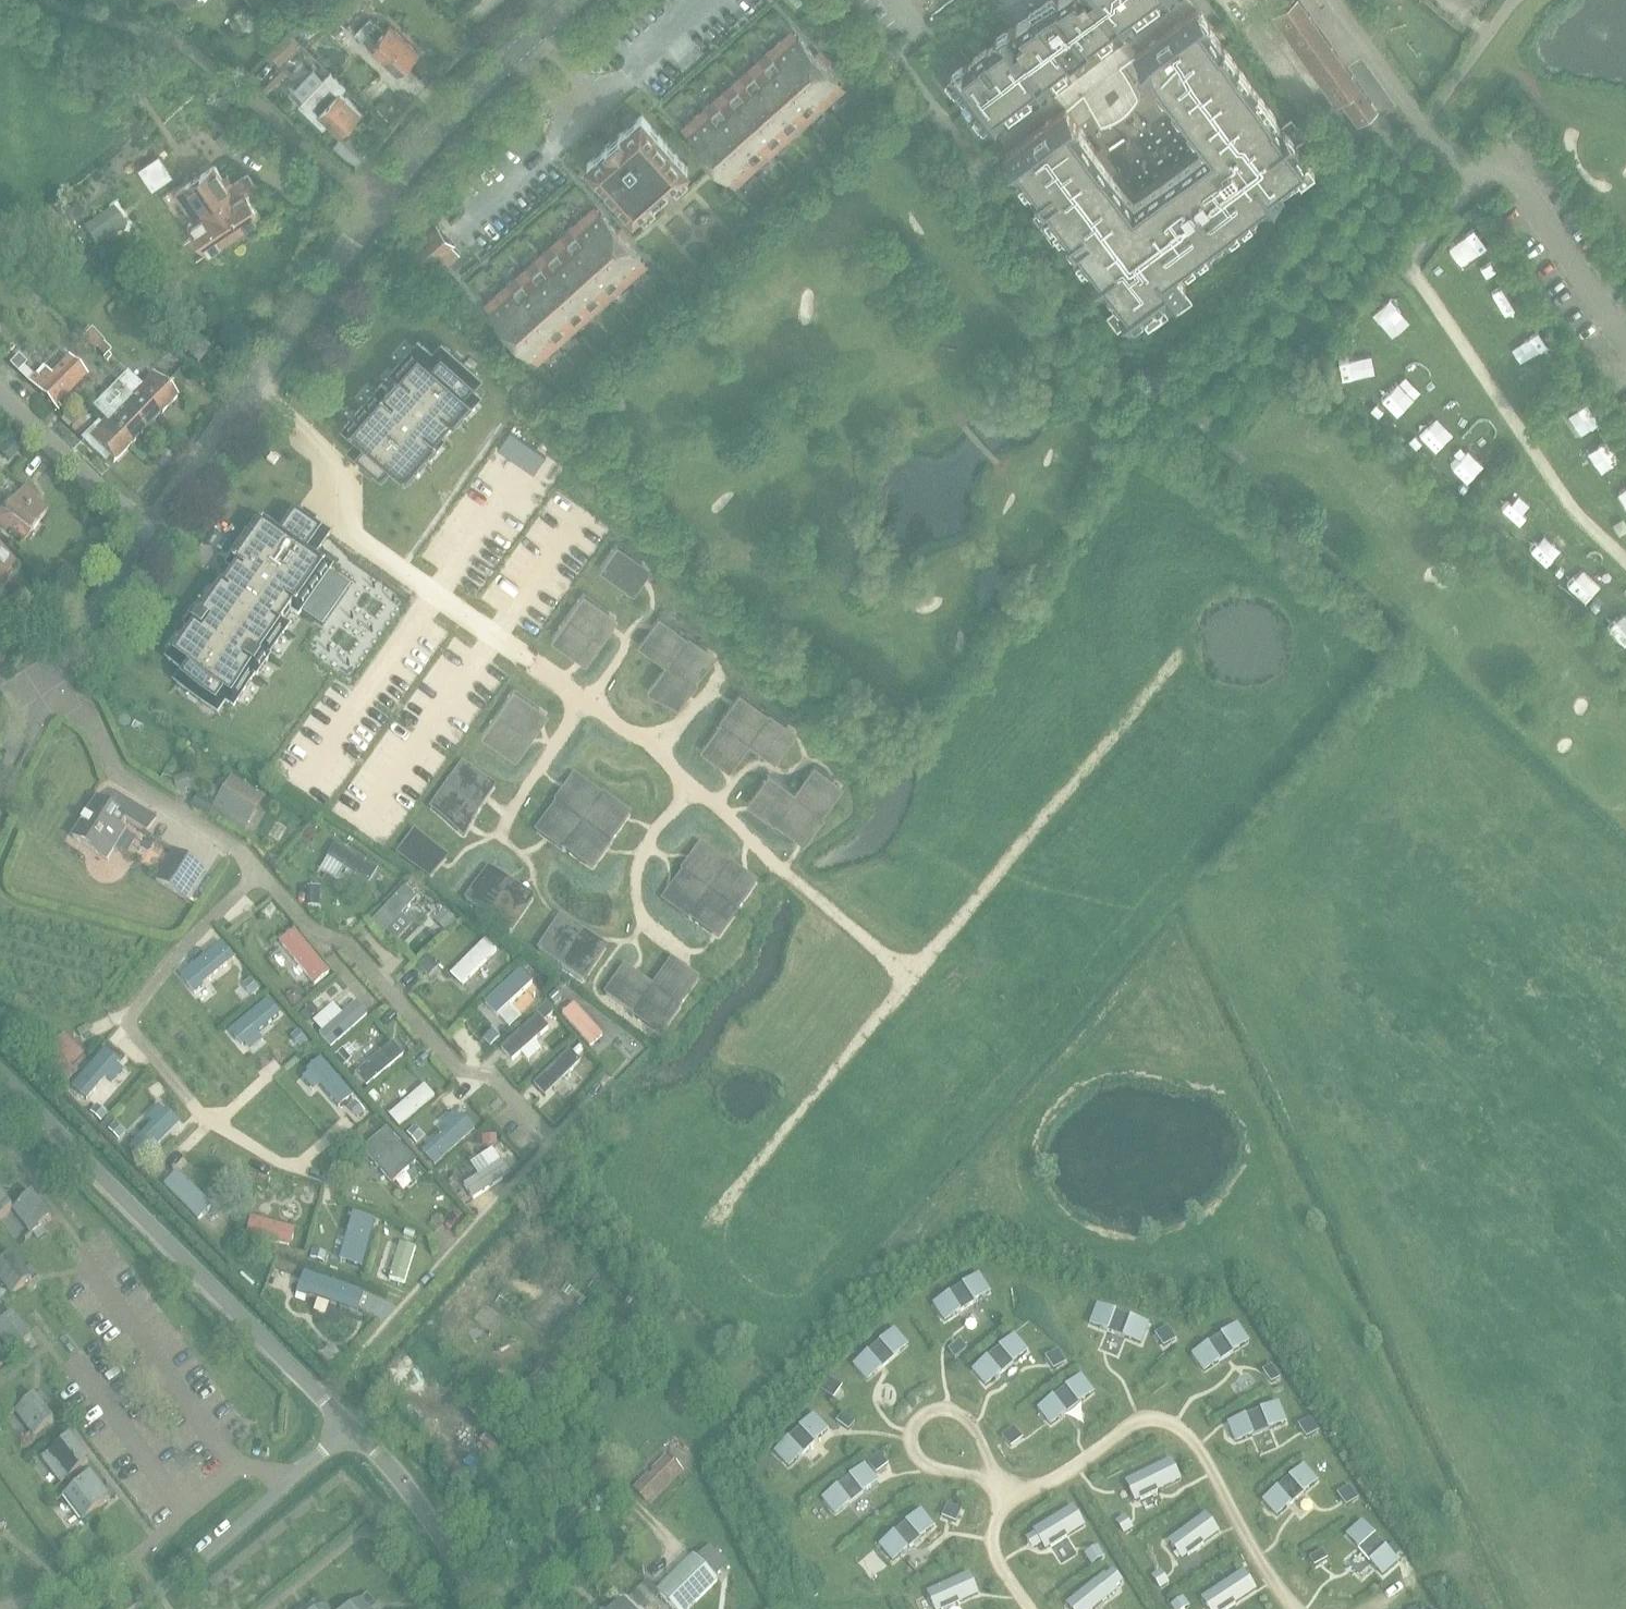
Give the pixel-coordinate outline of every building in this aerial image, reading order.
[(972,58),(974,60),(967,65),(966,63),(947,77),(962,97),(961,99),(963,101),(966,106),(969,106),(969,107),(985,128),(999,147),(1004,152),(1004,153),(1017,171),(1019,170),(1034,189),(1032,190),(1043,205),(1045,204),(1065,231),(1063,232),(1075,247),(1076,246),(1091,266),(1090,267),(1104,286),(1105,285),(1119,303),(1117,304),(1131,323),(1165,298),(1166,299),(1185,286),(1173,270),(1262,203),(1264,205),(1283,191),(1279,186),(1308,164),(1294,144),(1296,143),(1282,124),(1280,126),(1274,118),(1276,116),(1223,46),(1222,48),(1208,29),(1209,27),(1207,24),(1195,9),(1189,0),(1050,0),(1049,1),(1050,2),(1038,11),(1037,10),(1034,13),(1033,12),(1032,13),(1032,14),(1030,15),(1031,17),(1015,29),(1013,30),(1012,31),(1011,29),(1010,30),(1009,31),(992,43),(994,45),(987,50),(986,48),(972,58)] [(1359,86),(1356,88),(1301,7),(1282,20),(1334,95),(1336,94),(1357,123),(1376,110),(1359,86)] [(388,25),(382,31),(369,17),(354,32),(397,73),(417,52),(388,25)] [(681,127),(734,186),(844,88),(792,29),(681,127)] [(269,52),(279,62),(299,44),(289,33),(269,52)] [(327,124),(339,135),(360,113),(339,93),(344,87),(329,72),(298,106),(323,128),(327,124)] [(668,184),(687,167),(641,115),(622,132),(621,131),(605,145),(606,146),(586,163),(633,216),(652,198),(653,199),(669,185),(668,184)] [(228,173),(223,176),(215,164),(174,192),(192,219),(187,223),(207,253),(261,217),(246,194),(258,186),(248,172),(234,181),(228,173)] [(484,303),(536,362),(647,264),(594,205),(484,303)] [(83,226),(96,247),(126,227),(113,207),(83,226)] [(422,272),(428,279),(458,252),(452,245),(453,244),(436,224),(402,253),(420,273),(422,272)] [(184,350),(197,362),(208,350),(195,338),(184,350)] [(432,353),(418,341),(392,369),(397,373),(386,385),(382,382),(344,425),(359,437),(350,447),(381,475),(390,465),(404,478),(442,435),(437,431),(448,419),(452,422),(478,393),(470,387),(479,376),(441,343),(432,353)] [(107,362),(111,358),(107,354),(110,351),(102,342),(95,349),(103,357),(102,358),(106,362),(107,362)] [(55,408),(86,376),(68,358),(51,375),(44,368),(29,383),(55,408)] [(117,383),(127,373),(111,358),(107,362),(106,362),(101,368),(117,383)] [(10,365),(16,371),(22,365),(15,359),(10,365)] [(134,392),(158,417),(176,399),(151,375),(140,386),(127,373),(117,383),(130,396),(134,392)] [(130,446),(158,417),(134,392),(130,396),(117,383),(93,408),(106,421),(104,422),(130,446)] [(113,463),(130,446),(104,422),(83,443),(97,456),(101,452),(113,463)] [(20,545),(47,511),(34,502),(37,498),(23,486),(0,515),(0,516),(9,523),(3,531),(20,545)] [(279,534),(262,521),(229,568),(235,572),(226,586),(222,583),(201,612),(199,611),(187,628),(189,629),(168,659),(183,670),(176,681),(217,710),(225,699),(233,705),(254,675),(256,677),(268,660),(266,659),(287,629),(282,625),(292,612),(298,616),(301,612),(323,627),(349,589),(328,575),(331,570),(313,558),(328,536),(294,512),(279,534)] [(616,546),(601,566),(627,585),(642,564),(616,546)] [(8,578),(4,575),(13,562),(0,552),(0,589),(8,578)] [(583,595),(568,616),(593,634),(608,613),(583,595)] [(568,616),(553,637),(579,655),(593,634),(568,616)] [(688,638),(666,623),(648,649),(669,663),(684,642),(684,643),(688,638)] [(709,661),(684,642),(669,663),(690,678),(689,679),(694,682),(709,661)] [(690,678),(669,663),(650,689),(671,704),(689,679),(690,678)] [(514,689),(498,711),(523,729),(539,707),(514,689)] [(768,715),(747,700),(729,724),(728,725),(749,740),(764,719),(764,720),(768,715)] [(498,711),(483,732),(509,750),(523,729),(498,711)] [(764,720),(764,719),(749,740),(774,758),(789,738),(764,720)] [(734,760),(749,740),(728,725),(729,724),(724,721),(709,742),(734,760)] [(461,765),(446,786),(471,804),(486,783),(461,765)] [(243,813),(261,786),(237,770),(228,785),(222,782),(217,789),(218,789),(217,792),(222,795),(220,798),(243,813)] [(834,794),(810,774),(795,794),(816,809),(815,810),(820,814),(834,794)] [(780,815),(795,794),(770,776),(755,796),(780,815)] [(599,803),(602,798),(581,783),(563,807),(563,808),(583,823),(599,803)] [(446,786),(431,807),(456,825),(471,804),(446,786)] [(146,834),(156,819),(115,793),(106,807),(96,801),(72,839),(107,860),(125,831),(120,828),(125,820),(146,834)] [(815,810),(816,809),(795,794),(780,815),(779,814),(776,819),(797,834),(815,810)] [(599,803),(583,823),(604,838),(603,839),(608,842),(623,821),(599,803)] [(569,843),(583,823),(563,808),(563,807),(558,804),(543,825),(568,843),(569,843)] [(604,838),(583,823),(569,843),(568,843),(564,848),(585,863),(603,839),(604,838)] [(398,853),(423,871),(438,850),(413,832),(398,853)] [(327,858),(369,884),(378,869),(337,843),(327,858)] [(155,881),(185,900),(204,870),(174,851),(155,881)] [(725,871),(729,867),(707,851),(689,876),(689,877),(709,892),(724,871),(725,871)] [(724,871),(709,892),(730,906),(729,907),(734,911),(749,889),(725,871),(724,871)] [(694,912),(709,892),(689,877),(689,876),(685,872),(669,894),(694,911),(694,912)] [(467,901),(488,916),(506,891),(484,876),(467,901)] [(404,891),(383,915),(393,924),(414,899),(404,891)] [(488,916),(509,931),(527,905),(506,891),(488,916)] [(690,916),(711,932),(729,907),(730,906),(709,892),(694,912),(694,911),(690,916)] [(539,951),(561,966),(578,941),(557,926),(539,951)] [(280,943),(315,986),(330,974),(295,931),(280,943)] [(485,939),(452,974),(463,985),(497,951),(485,939)] [(561,966),(582,981),(600,955),(578,941),(561,966)] [(222,946),(188,982),(200,994),(234,958),(222,946)] [(666,968),(652,989),(672,1003),(671,1004),(676,1008),(692,986),(666,968)] [(520,970),(485,1003),(497,1016),(532,982),(520,970)] [(613,999),(634,1014),(652,989),(631,974),(613,999)] [(634,1014),(654,1028),(671,1004),(672,1003),(652,989),(634,1014)] [(267,997),(229,1029),(240,1042),(278,1010),(267,997)] [(308,1006),(331,1034),(341,1025),(327,1009),(330,1006),(325,999),(321,1002),(317,998),(308,1006)] [(569,1020),(600,1055),(612,1045),(580,1010),(569,1020)] [(537,1017),(505,1046),(514,1056),(546,1026),(537,1017)] [(356,1074),(367,1087),(404,1055),(393,1042),(356,1074)] [(569,1050),(533,1084),(545,1096),(581,1062),(569,1050)] [(128,1061),(103,1091),(116,1101),(140,1072),(128,1061)] [(355,1101),(330,1070),(319,1079),(330,1091),(324,1096),(333,1107),(339,1102),(344,1109),(355,1101)] [(424,1085),(389,1115),(399,1128),(435,1098),(424,1085)] [(172,1103),(145,1143),(158,1152),(185,1111),(172,1103)] [(424,1156),(434,1168),(469,1137),(458,1125),(424,1156)] [(363,1150),(392,1185),(417,1163),(388,1129),(363,1150)] [(458,1195),(468,1206),(503,1175),(492,1163),(458,1195)] [(216,1214),(182,1179),(169,1191),(204,1226),(216,1214)] [(31,1194),(11,1209),(31,1235),(50,1219),(31,1194)] [(11,1209),(0,1195),(0,1218),(11,1209)] [(295,1230),(251,1218),(246,1236),(290,1248),(295,1230)] [(361,1228),(351,1264),(366,1268),(376,1232),(361,1228)] [(400,1243),(390,1280),(405,1284),(416,1248),(400,1243)] [(11,1295),(30,1280),(11,1255),(0,1263),(0,1281),(11,1295)] [(977,1278),(934,1304),(944,1321),(989,1292),(977,1278)] [(377,1299),(331,1280),(325,1296),(371,1315),(377,1299)] [(1100,1309),(1094,1324),(1140,1342),(1146,1326),(1100,1309)] [(11,1355),(31,1339),(12,1315),(0,1324),(0,1340),(11,1355)] [(1156,1336),(1163,1347),(1174,1339),(1167,1328),(1156,1336)] [(1236,1328),(1194,1356),(1203,1370),(1245,1342),(1236,1328)] [(893,1332),(856,1365),(866,1377),(905,1345),(893,1332)] [(1012,1336),(973,1370),(985,1384),(1025,1352),(1012,1336)] [(949,1350),(954,1357),(965,1349),(959,1342),(949,1350)] [(1046,1358),(1053,1369),(1064,1362),(1057,1351),(1046,1358)] [(1263,1372),(1271,1383),(1278,1378),(1270,1367),(1263,1372)] [(1083,1379),(1039,1410),(1050,1423),(1091,1392),(1083,1379)] [(833,1398),(840,1388),(830,1380),(822,1391),(833,1398)] [(13,1411),(32,1436),(52,1421),(34,1396),(13,1411)] [(1278,1406),(1230,1425),(1236,1440),(1283,1422),(1278,1406)] [(853,1423),(842,1415),(837,1423),(848,1430),(853,1423)] [(1299,1426),(1306,1437),(1317,1430),(1310,1419),(1299,1426)] [(810,1422),(772,1456),(784,1467),(820,1435),(810,1422)] [(1002,1436),(1010,1447),(1021,1439),(1013,1428),(1002,1436)] [(41,1456),(60,1482),(87,1462),(68,1436),(41,1456)] [(876,1473),(886,1465),(878,1455),(868,1463),(876,1473)] [(650,1477),(637,1490),(649,1502),(680,1470),(668,1458),(656,1471),(658,1473),(652,1480),(650,1477)] [(1165,1463),(1127,1482),(1136,1497),(1173,1478),(1165,1463)] [(867,1468),(827,1498),(838,1514),(878,1481),(867,1468)] [(1305,1468),(1264,1503),(1276,1514),(1316,1482),(1305,1468)] [(70,1489),(89,1514),(109,1500),(90,1474),(70,1489)] [(1356,1498),(1349,1487),(1338,1495),(1345,1505),(1356,1498)] [(959,1510),(947,1505),(942,1518),(955,1522),(959,1510)] [(1064,1512),(1029,1536),(1038,1550),(1075,1528),(1064,1512)] [(918,1514),(881,1546),(892,1559),(931,1528),(918,1514)] [(1203,1516),(1168,1542),(1179,1557),(1214,1531),(1203,1516)] [(1124,1534),(1131,1529),(1124,1518),(1117,1522),(1124,1534)] [(1362,1524),(1348,1533),(1381,1573),(1393,1562),(1362,1524)] [(729,1566),(710,1546),(696,1558),(693,1555),(656,1593),(671,1608),(689,1608),(717,1581),(715,1578),(729,1566)] [(1098,1550),(1086,1556),(1091,1564),(1102,1557),(1098,1550)] [(1314,1566),(1326,1560),(1321,1552),(1310,1558),(1314,1566)] [(1152,1577),(1160,1588),(1167,1584),(1160,1573),(1152,1577)] [(1076,1599),(1085,1608),(1090,1608),(1116,1588),(1105,1576),(1076,1599)] [(1204,1597),(1212,1608),(1222,1608),(1251,1593),(1241,1576),(1204,1597)] [(967,1578),(930,1592),(938,1608),(974,1591),(967,1578)] [(348,1608),(368,1608),(367,1607),(372,1603),(366,1595),(348,1608)] [(624,1599),(614,1608),(634,1608),(624,1599)] [(1171,1606),(1173,1608),(1184,1608),(1187,1607),(1182,1599),(1171,1606)]
